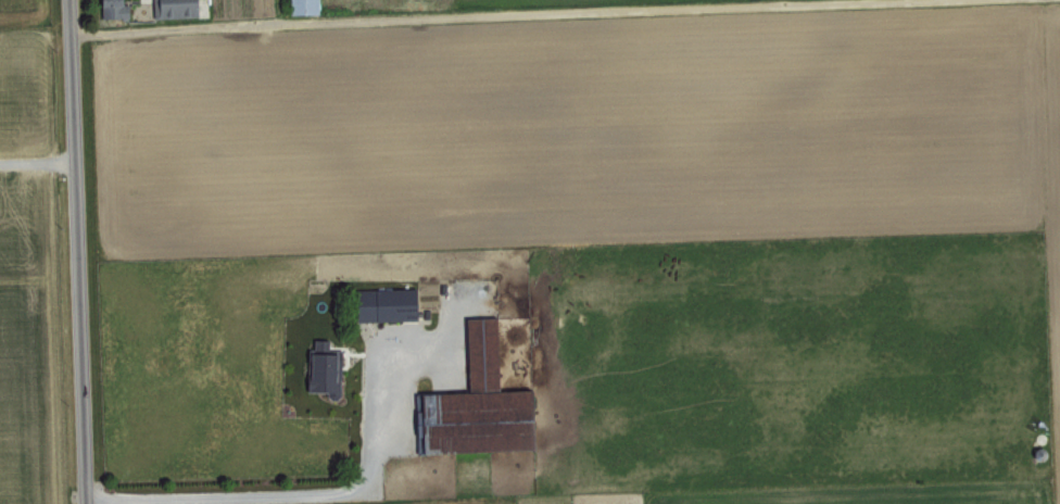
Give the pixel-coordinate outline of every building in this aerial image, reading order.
[(128,17),(127,3),(120,3),(120,0),(99,0),(99,18),(128,17)] [(152,17),(196,15),(195,0),(152,0),(152,17)] [(318,13),(317,0),(289,0),(289,14),(318,13)] [(354,289),(355,321),(417,320),(416,287),(354,289)] [(418,392),(419,424),(423,424),(423,451),(532,449),(531,389),(497,390),(496,317),(464,317),(465,392),(418,392)] [(339,394),(340,348),(326,348),(327,339),(312,339),(312,351),(307,351),(305,394),(339,394)]
